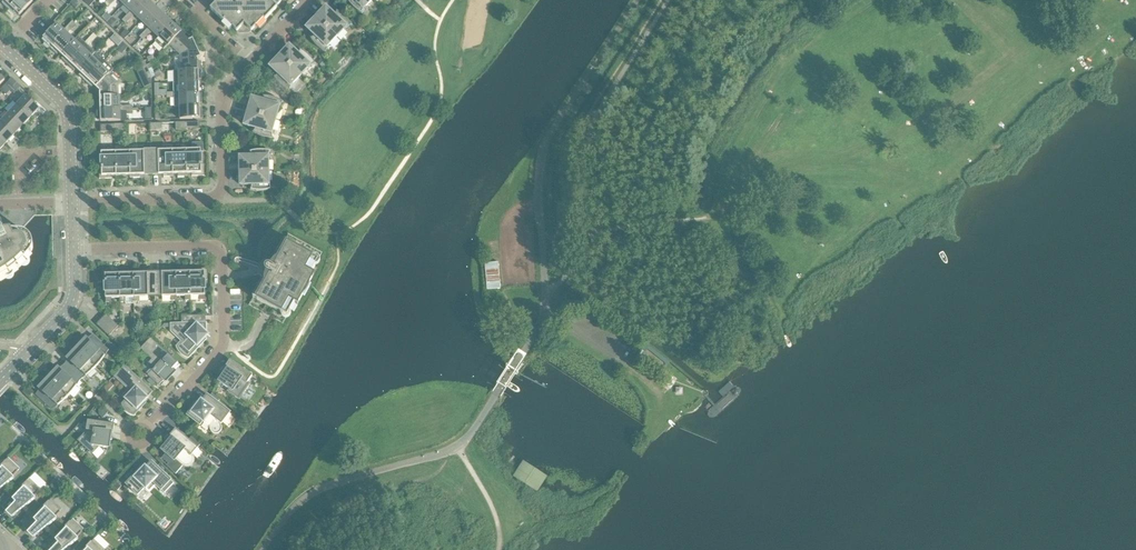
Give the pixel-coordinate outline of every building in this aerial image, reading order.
[(3,2),(2,4),(8,10),(17,0),(2,0),(3,2)] [(8,10),(14,16),(16,14),(19,16),(33,2),(31,0),(17,0),(8,10)] [(70,4),(76,9),(81,4),(77,0),(74,0),(70,4)] [(123,5),(130,12),(126,17),(130,20),(134,15),(132,14),(145,0),(129,0),(123,5)] [(147,0),(145,0),(132,14),(134,15),(141,22),(155,7),(147,0)] [(269,0),(219,0),(210,10),(223,22),(224,21),(237,32),(239,30),(248,29),(251,32),(263,20),(264,21),(277,8),(276,7),(269,0)] [(347,1),(347,0),(346,1),(348,3),(350,5),(351,7),(353,9),(355,11),(357,12),(359,14),(362,15),(362,14),(365,7),(373,0),(349,0),(347,1)] [(163,16),(155,7),(141,22),(148,28),(144,33),(147,36),(151,32),(150,30),(163,16)] [(316,19),(336,38),(344,30),(351,26),(351,27),(351,26),(351,25),(350,24),(348,22),(348,21),(346,19),(343,16),(342,15),(340,14),(338,13),(336,12),(336,13),(334,17),(326,9),(316,19)] [(172,24),(163,16),(150,30),(151,32),(158,38),(172,24)] [(336,38),(316,19),(306,29),(315,37),(311,39),(310,39),(311,42),(312,43),(315,46),(317,48),(320,50),(321,51),(323,53),(325,54),(326,53),(325,53),(329,46),(336,38)] [(65,33),(63,31),(56,24),(43,39),(45,41),(43,43),(50,49),(65,33)] [(169,45),(183,31),(176,24),(174,26),(172,24),(158,38),(154,42),(163,50),(167,46),(168,47),(169,45)] [(65,33),(50,49),(56,55),(58,53),(60,55),(74,41),(67,34),(71,30),(68,26),(63,31),(65,33)] [(189,36),(183,31),(169,45),(181,56),(197,48),(192,39),(189,41),(186,39),(189,36)] [(93,34),(85,43),(89,46),(93,42),(91,40),(95,36),(93,34)] [(78,37),(74,41),(60,55),(63,58),(61,60),(67,66),(83,49),(81,47),(85,43),(78,37)] [(83,49),(67,66),(74,72),(76,70),(78,72),(95,53),(88,47),(89,46),(85,43),(81,47),(83,49)] [(122,43),(116,50),(121,55),(128,48),(122,43)] [(302,52),(300,50),(299,51),(300,51),(298,55),(289,47),(279,57),(300,77),(307,69),(314,65),(315,65),(314,64),(313,63),(312,60),(310,58),(308,56),(306,55),(304,53),(302,52)] [(201,58),(197,48),(181,56),(181,71),(201,70),(201,62),(197,62),(197,59),(201,58)] [(104,62),(95,53),(78,72),(80,74),(78,76),(85,82),(104,62)] [(300,77),(279,57),(270,67),(278,76),(274,78),(274,77),(273,78),(274,79),(276,82),(278,84),(280,86),(283,89),(286,91),(289,92),(292,84),(300,77)] [(113,70),(104,62),(85,82),(91,88),(93,86),(95,88),(96,89),(108,75),(113,70)] [(201,70),(181,71),(172,71),(173,83),(179,83),(198,82),(197,80),(201,80),(201,70)] [(96,89),(95,88),(94,89),(98,98),(99,98),(99,97),(118,97),(118,84),(108,75),(96,89)] [(8,82),(1,90),(10,98),(17,91),(8,82)] [(198,82),(173,83),(173,93),(173,98),(179,98),(179,95),(202,95),(201,86),(198,86),(198,82)] [(179,98),(173,98),(173,108),(179,107),(198,107),(198,104),(202,104),(202,95),(179,95),(179,98)] [(17,105),(30,118),(39,109),(25,96),(17,105)] [(99,97),(99,98),(100,101),(97,101),(97,110),(120,109),(120,107),(119,97),(118,97),(99,97)] [(252,99),(248,112),(275,120),(278,110),(282,103),(283,103),(281,102),(279,101),(277,100),(274,99),(271,98),(267,97),(263,97),(263,98),(263,102),(252,99)] [(30,118),(17,105),(8,114),(22,127),(30,118)] [(120,109),(97,110),(97,119),(100,119),(100,122),(120,122),(120,112),(126,111),(126,107),(120,107),(120,109)] [(198,107),(179,107),(180,120),(202,119),(202,110),(198,110),(198,107)] [(275,120),(248,112),(244,126),(255,129),(253,133),(252,133),(252,134),(254,135),(255,135),(258,137),(260,137),(262,138),(264,138),(268,139),(272,139),(272,131),(275,120)] [(8,114),(0,123),(14,135),(22,127),(8,114)] [(0,123),(0,139),(5,144),(14,135),(0,123)] [(203,143),(192,143),(193,150),(186,150),(187,161),(187,174),(191,174),(191,177),(204,176),(203,165),(201,165),(200,150),(203,150),(203,143)] [(166,151),(151,151),(151,175),(164,175),(164,178),(173,177),(173,174),(172,151),(172,146),(166,146),(166,151)] [(187,174),(187,161),(186,146),(180,146),(180,150),(172,151),(173,174),(177,174),(178,177),(187,177),(187,174)] [(129,176),(129,152),(121,152),(121,147),(115,148),(115,152),(115,176),(116,179),(125,179),(125,176),(129,176)] [(151,175),(151,151),(135,152),(135,147),(129,147),(129,152),(129,176),(129,179),(140,178),(140,175),(151,175)] [(115,176),(115,152),(107,153),(107,148),(101,148),(101,168),(99,168),(99,179),(111,179),(111,176),(115,176)] [(252,152),(249,153),(249,154),(250,153),(251,158),(239,158),(240,172),(268,172),(268,161),(270,153),(270,152),(268,152),(265,151),(262,151),(260,151),(257,151),(254,152),(252,152)] [(268,172),(240,172),(240,186),(252,186),(251,190),(250,190),(250,191),(254,192),(258,192),(262,192),(265,192),(267,191),(271,190),(268,182),(268,172)] [(7,275),(9,273),(17,267),(23,262),(29,255),(30,253),(32,250),(33,246),(32,243),(31,240),(29,236),(26,234),(23,232),(20,232),(12,231),(8,231),(2,232),(1,226),(1,224),(0,224),(0,279),(7,275)] [(260,284),(257,290),(248,306),(266,315),(283,325),(290,310),(293,312),(302,296),(308,285),(317,269),(314,267),(322,253),(288,235),(279,250),(278,251),(277,253),(276,254),(276,256),(272,263),(271,262),(269,262),(267,261),(265,262),(263,263),(262,263),(260,266),(265,269),(266,273),(267,273),(266,277),(265,276),(260,284)] [(498,263),(485,264),(487,290),(500,289),(498,263)] [(194,273),(190,273),(191,296),(199,296),(199,301),(205,301),(204,281),(207,281),(207,269),(194,270),(194,273)] [(177,297),(176,273),(176,270),(166,270),(166,273),(154,274),(155,297),(171,297),(171,302),(177,301),(177,297)] [(180,273),(176,273),(177,297),(185,297),(185,301),(191,301),(191,296),(190,273),(190,270),(180,270),(180,273)] [(133,298),(133,274),(128,274),(128,271),(119,272),(119,275),(119,298),(119,303),(125,303),(125,298),(133,298)] [(155,297),(154,274),(142,274),(142,271),(133,271),(133,274),(133,298),(133,303),(139,302),(139,298),(155,297)] [(119,298),(119,275),(114,275),(114,272),(102,272),(102,284),(105,284),(105,303),(111,303),(111,298),(119,298)] [(101,320),(113,332),(118,327),(106,315),(101,320)] [(113,332),(101,320),(96,325),(109,337),(113,332)] [(163,325),(160,328),(171,328),(171,332),(182,342),(177,347),(177,346),(176,347),(179,352),(183,356),(189,358),(205,340),(204,339),(208,335),(206,333),(205,323),(163,325)] [(78,347),(76,349),(96,368),(98,365),(97,364),(103,358),(103,357),(109,351),(92,335),(80,348),(78,347)] [(163,381),(165,382),(170,376),(169,375),(178,365),(151,338),(140,349),(152,360),(149,364),(155,369),(148,376),(158,386),(163,381)] [(96,368),(76,349),(74,351),(76,353),(64,365),(80,381),(86,375),(87,375),(93,369),(94,370),(96,368)] [(247,383),(252,376),(230,361),(225,368),(227,370),(218,383),(229,390),(227,392),(239,400),(250,385),(247,383)] [(50,376),(48,379),(68,397),(70,395),(69,394),(75,388),(74,387),(80,381),(64,365),(52,378),(50,376)] [(124,366),(114,377),(129,391),(123,397),(126,401),(123,404),(122,404),(124,410),(129,414),(134,416),(134,415),(145,404),(144,403),(148,399),(147,398),(152,392),(124,366)] [(68,397),(48,379),(46,381),(47,382),(35,395),(52,411),(58,404),(59,405),(65,399),(66,400),(68,397)] [(196,404),(187,416),(200,426),(202,422),(204,423),(204,422),(211,427),(211,430),(213,433),(216,434),(219,433),(221,430),(220,427),(218,425),(220,423),(221,424),(229,413),(207,396),(202,402),(201,401),(198,405),(196,404)] [(113,434),(114,425),(105,424),(99,419),(95,423),(88,421),(86,431),(88,431),(78,441),(92,454),(99,447),(108,449),(110,434),(113,434)] [(171,439),(161,451),(165,455),(162,459),(168,464),(166,467),(175,475),(183,466),(186,468),(190,468),(193,465),(194,462),(194,458),(192,455),(198,448),(197,448),(201,444),(191,436),(188,440),(176,430),(169,437),(171,439)] [(0,466),(0,486),(3,483),(5,485),(17,472),(20,470),(7,458),(5,461),(0,466)] [(512,476),(537,492),(547,477),(523,461),(512,476)] [(146,469),(145,467),(141,471),(140,470),(126,485),(131,490),(130,490),(132,491),(137,496),(144,489),(145,490),(146,489),(149,492),(155,486),(164,494),(174,484),(151,463),(146,469)] [(27,481),(1,508),(3,509),(12,518),(20,509),(21,508),(20,508),(24,504),(26,506),(39,492),(41,490),(29,479),(27,481)] [(0,499),(0,500),(4,504),(11,497),(6,492),(0,499)] [(23,528),(33,538),(42,528),(45,524),(47,526),(60,513),(48,501),(23,528)] [(30,511),(23,518),(28,522),(34,515),(30,511)] [(46,549),(63,549),(64,549),(63,548),(67,544),(69,546),(81,533),(80,532),(82,530),(72,521),(71,523),(69,522),(44,548),(46,549)] [(94,541),(92,543),(91,542),(83,549),(103,549),(94,541)]
